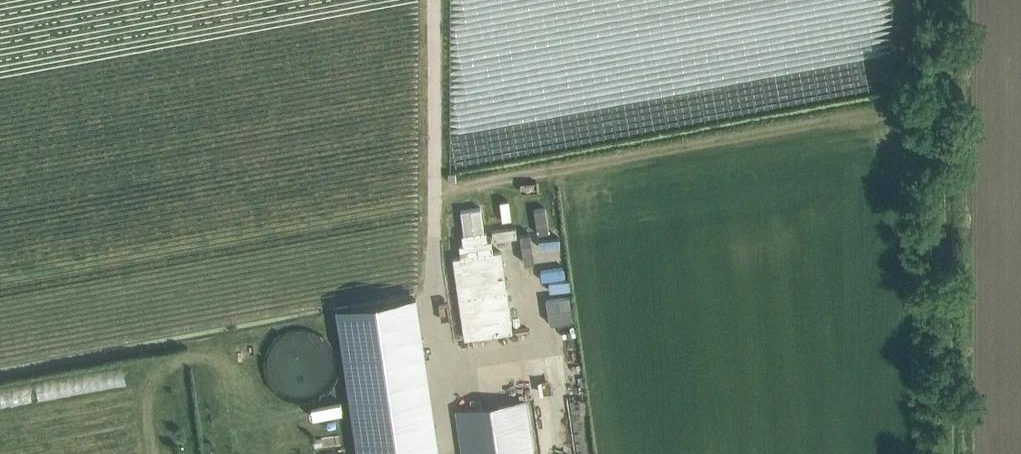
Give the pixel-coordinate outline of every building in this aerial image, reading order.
[(461,256),(453,257),(465,338),(513,331),(501,250),(494,251),(492,239),(488,240),(486,230),(484,231),(481,207),(461,210),(465,233),(462,234),(463,244),(459,244),(461,256)] [(516,226),(492,230),(494,239),(517,236),(516,226)] [(532,236),(522,238),(526,266),(537,265),(532,236)] [(336,307),(358,453),(440,453),(417,295),(336,307)] [(525,400),(458,410),(464,453),(533,453),(525,400)]
